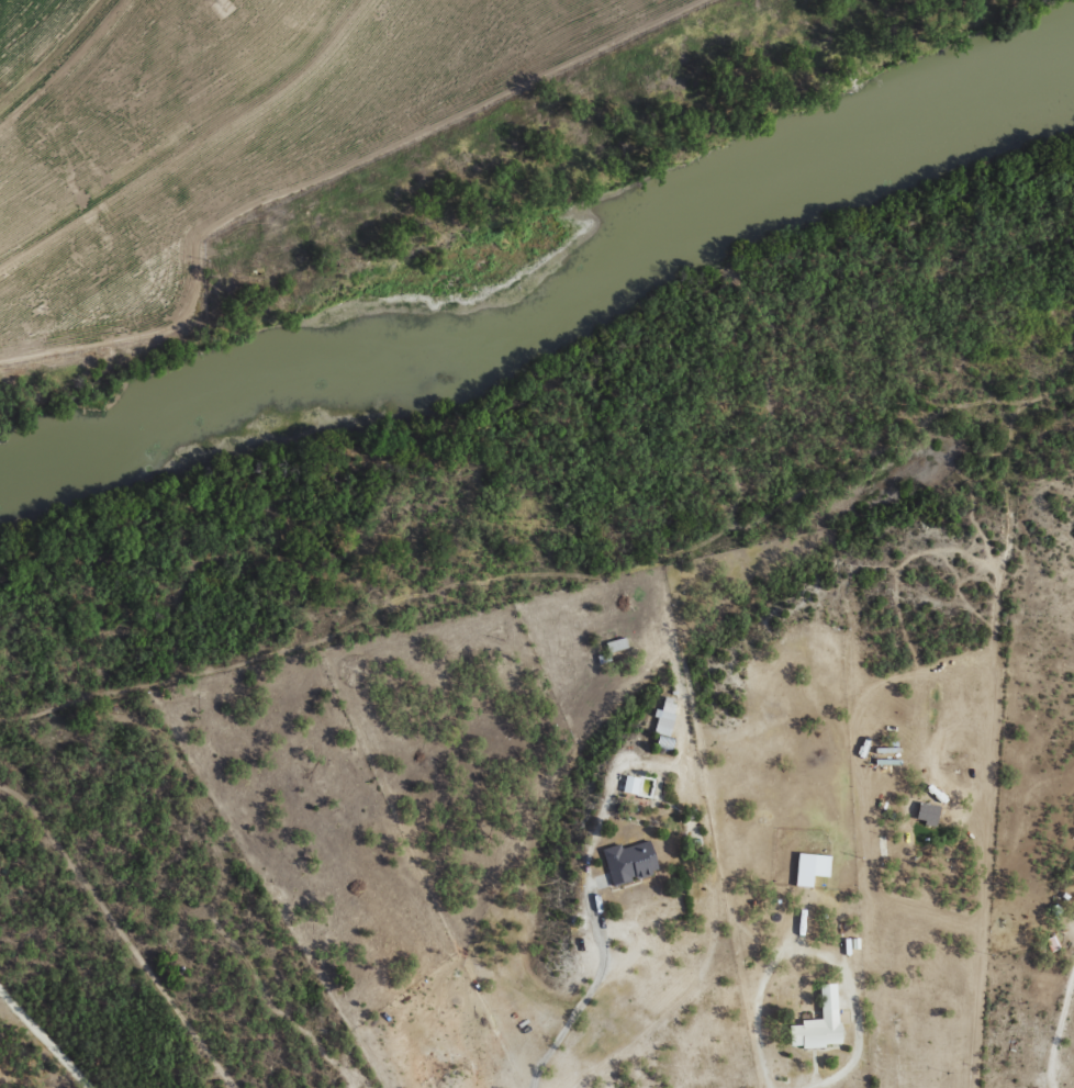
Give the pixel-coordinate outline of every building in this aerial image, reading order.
[(629,648),(626,637),(606,642),(609,652),(629,648)] [(659,709),(653,732),(669,736),(678,701),(665,698),(662,710),(659,709)] [(623,792),(638,794),(640,777),(626,775),(623,792)] [(940,806),(920,803),(917,821),(937,824),(940,806)] [(603,852),(613,886),(660,872),(650,838),(603,852)] [(832,856),(800,852),(796,885),(813,887),(814,875),(829,877),(832,856)] [(790,1025),(791,1047),(841,1045),(839,983),(821,984),(822,1019),(802,1020),(802,1024),(790,1025)]
